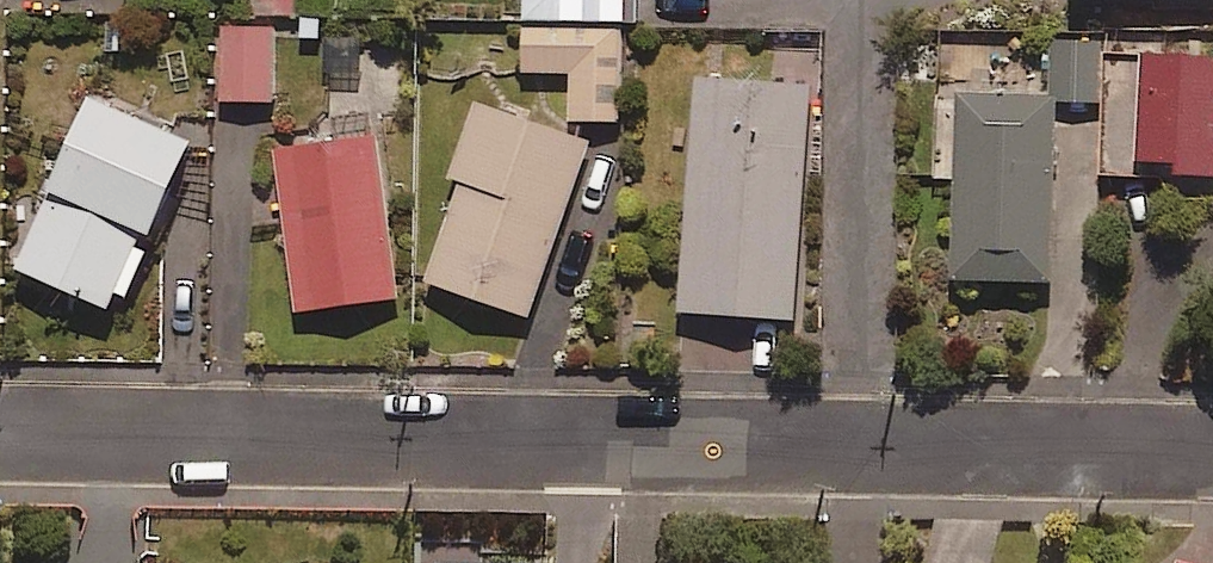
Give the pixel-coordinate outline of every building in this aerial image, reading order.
[(619,20),(637,20),(636,0),(523,0),(524,22),(619,20)] [(619,20),(524,22),(524,72),(571,71),(572,120),(620,119),(619,20)] [(272,26),(222,26),(222,100),(273,99),(272,26)] [(956,283),(1052,283),(1053,101),(1100,101),(1100,40),(1051,40),(1051,96),(956,96),(956,283)] [(1103,51),(1099,174),(1212,178),(1212,55),(1103,51)] [(814,78),(692,69),(673,313),(794,322),(814,78)] [(148,248),(137,244),(142,231),(149,234),(188,138),(86,96),(16,269),(111,308),(116,296),(127,300),(148,248)] [(588,140),(476,103),(450,180),(459,183),(426,281),(529,315),(588,140)] [(365,123),(269,140),(299,308),(394,291),(365,123)]
